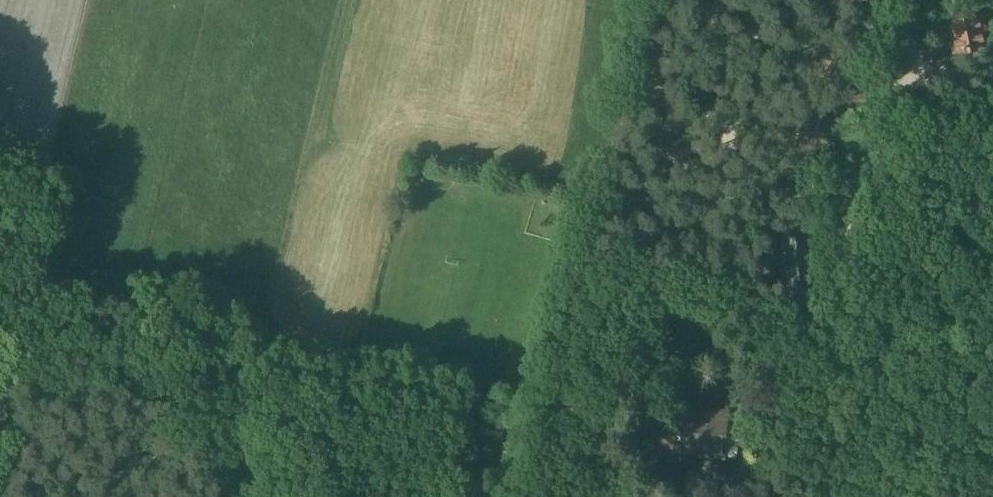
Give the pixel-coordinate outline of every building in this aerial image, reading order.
[(982,16),(949,22),(955,53),(988,46),(982,16)] [(812,216),(802,216),(802,227),(783,227),(783,243),(780,243),(780,267),(810,267),(810,246),(812,246),(812,216)] [(832,266),(821,267),(822,276),(832,275),(832,266)] [(677,362),(698,363),(702,315),(681,313),(677,362)] [(659,429),(658,447),(674,448),(674,441),(686,442),(685,454),(737,458),(739,427),(726,426),(727,416),(727,412),(688,409),(688,413),(686,433),(675,432),(675,431),(659,429)]
